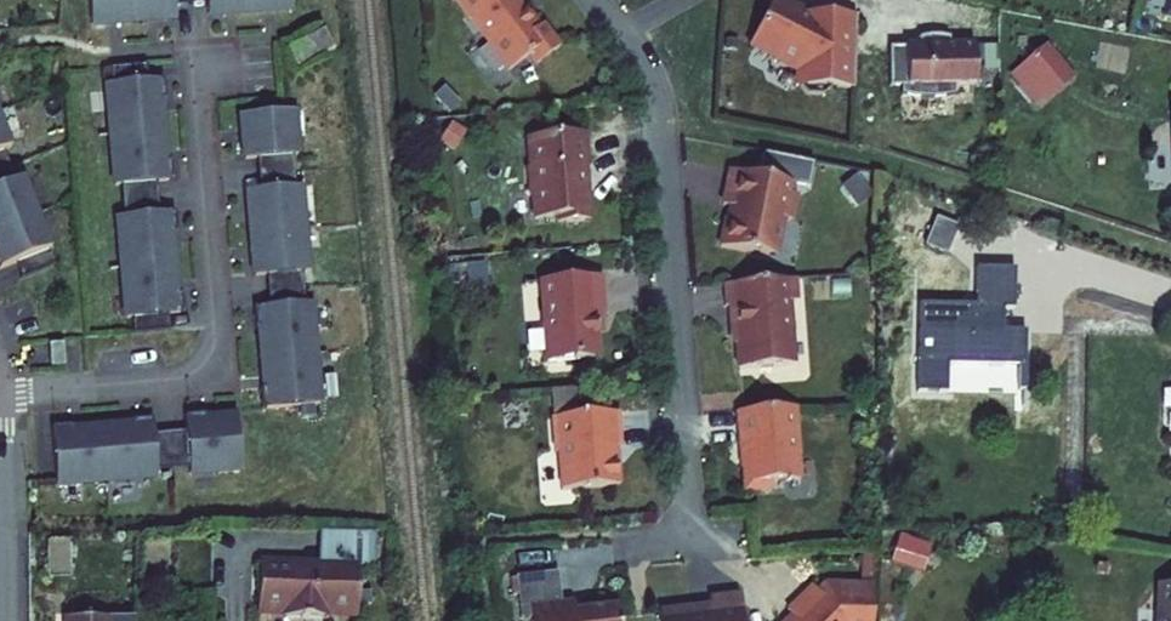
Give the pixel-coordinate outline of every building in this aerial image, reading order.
[(99,20),(184,12),(183,1),(183,0),(97,0),(99,20)] [(216,9),(301,1),(301,0),(215,0),(216,9)] [(453,0),(511,72),(531,55),(538,64),(561,46),(543,24),(536,30),(514,2),(516,0),(453,0)] [(858,33),(825,33),(822,21),(809,15),(775,0),(774,0),(754,46),(779,58),(781,63),(805,73),(805,87),(813,95),(828,95),(835,88),(859,88),(858,33)] [(1160,19),(1170,22),(1170,0),(1164,0),(1160,19)] [(858,15),(809,15),(822,21),(825,33),(858,33),(858,15)] [(924,46),(894,46),(894,85),(906,85),(906,93),(912,94),(917,95),(923,97),(928,97),(934,97),(940,97),(946,96),(952,95),(957,93),(957,84),(977,84),(977,45),(952,45),(951,37),(946,34),(940,34),(935,34),(929,35),(924,37),(924,46)] [(1046,48),(1013,70),(1036,105),(1069,84),(1046,48)] [(157,76),(156,60),(120,64),(122,80),(157,76)] [(175,95),(173,75),(157,76),(122,80),(115,81),(125,180),(131,180),(167,176),(183,175),(181,155),(176,155),(170,95),(175,95)] [(0,96),(0,154),(10,150),(21,146),(0,96)] [(251,107),(255,151),(267,150),(303,146),(307,146),(303,102),(251,107)] [(590,125),(534,129),(537,159),(532,160),(534,185),(537,188),(539,212),(567,210),(572,215),(589,213),(594,207),(592,177),(588,173),(586,154),(593,154),(590,125)] [(270,182),(306,178),(303,146),(267,150),(270,182)] [(0,154),(0,172),(17,165),(10,150),(0,154)] [(800,171),(737,159),(731,193),(740,195),(737,209),(733,208),(728,236),(757,241),(758,239),(776,243),(785,237),(791,207),(799,208),(804,183),(798,182),(800,171)] [(23,180),(17,165),(0,172),(0,190),(23,180)] [(33,176),(23,180),(0,190),(0,240),(11,266),(27,260),(60,246),(62,246),(33,176)] [(170,209),(167,176),(131,180),(134,212),(170,209)] [(258,183),(266,267),(282,266),(318,262),(319,262),(311,178),(306,178),(270,182),(258,183)] [(188,227),(186,207),(170,209),(134,212),(128,213),(138,313),(144,312),(180,309),(196,308),(194,287),(189,288),(183,228),(188,227)] [(60,246),(27,260),(33,275),(66,262),(60,246)] [(285,298),(321,295),(318,262),(282,266),(285,298)] [(609,305),(606,269),(545,274),(552,356),(604,352),(600,306),(609,305)] [(1018,271),(978,270),(977,302),(917,300),(915,393),(947,394),(948,364),(1026,366),(1027,329),(1003,329),(1003,311),(1017,311),(1018,271)] [(801,273),(728,277),(730,299),(739,298),(742,361),(797,358),(793,295),(802,295),(801,273)] [(277,380),(279,400),(337,394),(327,294),(321,295),(285,298),(269,300),(271,320),(276,319),(282,379),(277,380)] [(181,325),(180,309),(144,312),(145,328),(181,325)] [(61,338),(63,361),(77,360),(75,337),(61,338)] [(792,401),(739,405),(742,438),(745,437),(746,455),(744,456),(746,483),(773,481),(773,475),(800,473),(798,450),(799,450),(800,449),(800,448),(801,448),(801,447),(798,415),(793,415),(792,401)] [(623,439),(620,404),(555,409),(558,444),(561,444),(564,481),(621,478),(620,454),(616,452),(615,439),(623,439)] [(259,460),(254,407),(222,410),(222,406),(202,408),(203,423),(207,460),(207,465),(259,460)] [(171,426),(170,411),(150,413),(150,417),(90,423),(90,418),(69,421),(75,478),(175,468),(175,463),(171,426)] [(203,423),(171,426),(175,463),(207,460),(203,423)] [(618,597),(580,602),(576,606),(568,607),(567,596),(566,596),(556,564),(517,568),(521,609),(531,609),(532,620),(621,620),(618,597)] [(1159,620),(1170,620),(1170,573),(1160,572),(1159,620)] [(873,583),(824,581),(817,588),(813,582),(787,606),(793,613),(784,620),(871,620),(873,583)] [(739,594),(709,597),(710,611),(692,613),(691,607),(658,610),(660,620),(742,620),(739,594)]
